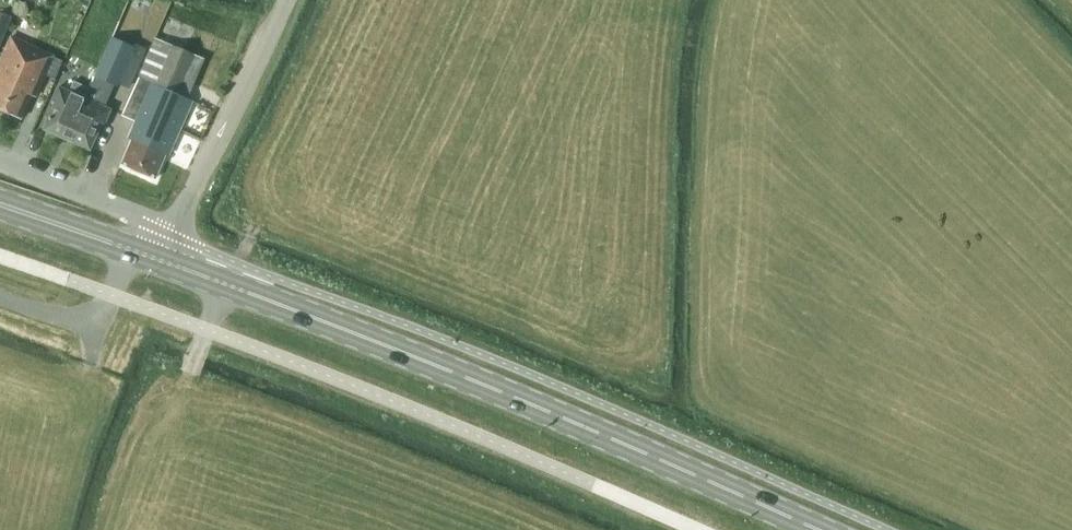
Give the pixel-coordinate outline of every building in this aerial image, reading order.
[(11,17),(0,12),(0,41),(11,17)] [(130,140),(121,162),(155,176),(164,155),(167,156),(190,101),(187,99),(204,59),(155,32),(120,114),(134,122),(126,138),(130,140)] [(20,117),(31,94),(35,96),(53,56),(10,37),(0,60),(0,108),(20,117)] [(43,128),(89,148),(101,122),(103,123),(109,110),(104,107),(113,85),(115,86),(132,48),(110,39),(89,88),(73,81),(69,91),(58,87),(51,103),(53,104),(43,128)]
